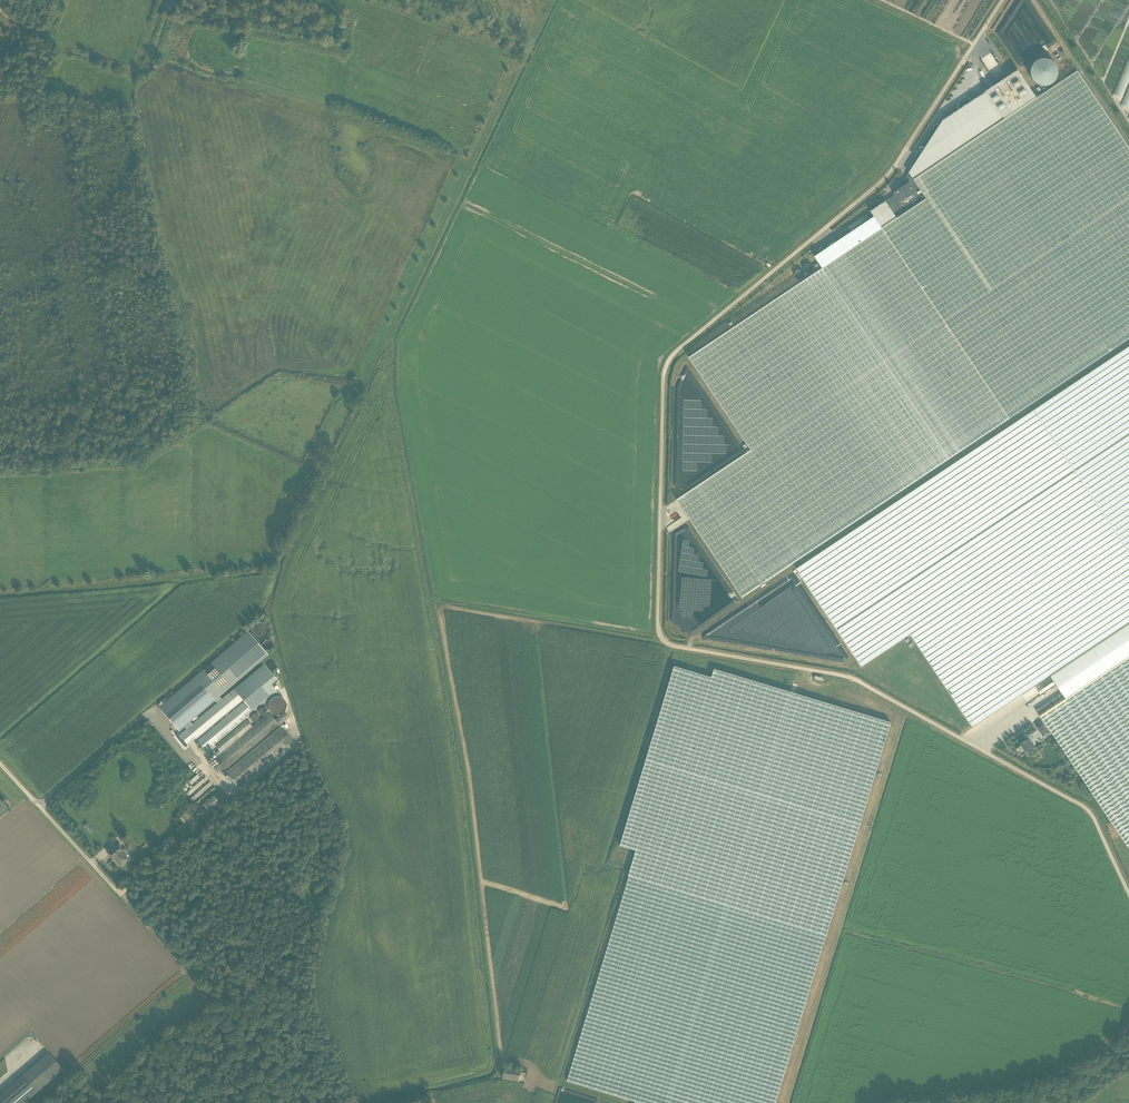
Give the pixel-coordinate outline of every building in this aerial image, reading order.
[(1078,72),(914,179),(927,198),(687,356),(750,452),(681,498),(745,595),(1128,343),(1128,150),(1078,72)] [(793,567),(858,666),(906,634),(968,728),(1048,675),(1064,699),(1037,717),(1128,856),(1128,344),(793,567)] [(715,676),(673,664),(619,847),(636,852),(629,874),(829,936),(893,720),(715,668),(715,676)] [(1026,755),(1035,750),(1027,737),(1012,746),(1016,752),(1020,749),(1022,753),(1024,752),(1026,755)] [(194,797),(201,791),(199,788),(192,794),(194,797)] [(209,810),(227,795),(222,788),(203,804),(209,810)] [(172,837),(159,847),(164,854),(177,844),(172,837)] [(123,849),(120,844),(108,853),(112,858),(114,857),(121,866),(129,859),(121,850),(123,849)] [(829,936),(629,874),(567,1082),(635,1102),(780,1102),(829,936)] [(0,1096),(0,1102),(28,1102),(53,1082),(39,1064),(0,1096)]
